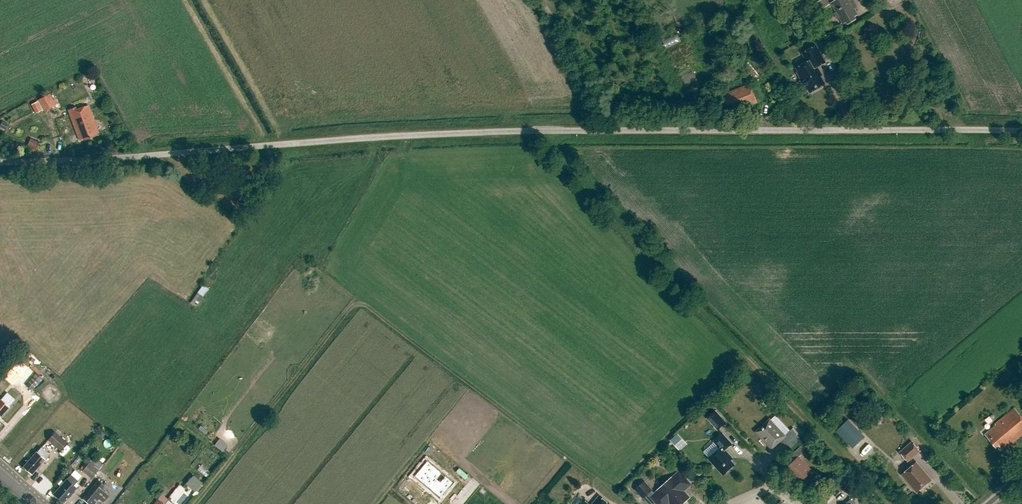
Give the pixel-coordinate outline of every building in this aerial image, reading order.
[(817,13),(830,5),(827,0),(821,0),(812,5),(817,13)] [(858,15),(854,8),(857,7),(854,3),(852,4),(849,0),(836,0),(831,3),(843,24),(847,22),(848,25),(856,20),(855,17),(858,15)] [(667,48),(681,41),(678,35),(664,42),(667,48)] [(808,62),(797,68),(799,72),(797,73),(803,82),(804,81),(810,93),(825,84),(816,68),(826,62),(816,46),(803,53),(808,62)] [(750,84),(724,94),(730,108),(732,107),(735,112),(758,103),(750,84)] [(38,100),(44,111),(56,105),(50,94),(38,100)] [(42,110),(37,101),(31,105),(36,113),(42,110)] [(88,106),(70,113),(80,139),(84,138),(85,139),(94,136),(93,135),(98,133),(88,106)] [(206,283),(194,301),(200,305),(212,287),(206,283)] [(0,417),(9,407),(8,406),(16,397),(9,392),(6,395),(5,395),(1,400),(0,399),(0,417)] [(882,408),(871,409),(872,417),(882,417),(882,408)] [(985,435),(996,448),(999,446),(1004,451),(1021,435),(1021,417),(1015,408),(995,425),(996,426),(985,435)] [(725,424),(717,415),(710,422),(718,431),(725,424)] [(801,439),(797,435),(797,434),(792,429),(785,436),(770,420),(757,432),(772,448),(781,440),(785,445),(787,444),(791,448),(801,439)] [(853,448),(865,437),(848,420),(837,431),(853,448)] [(55,432),(48,440),(60,450),(67,442),(55,432)] [(682,449),(691,443),(682,432),(674,438),(682,449)] [(720,448),(708,459),(723,475),(735,465),(727,456),(729,454),(726,450),(732,444),(723,434),(714,442),(720,448)] [(218,444),(227,450),(232,443),(223,437),(218,444)] [(913,441),(900,452),(908,462),(921,451),(913,441)] [(36,452),(23,467),(32,474),(45,459),(43,458),(48,453),(41,447),(37,452),(36,452)] [(790,457),(794,461),(786,469),(799,483),(812,471),(799,457),(804,452),(800,447),(790,457)] [(94,457),(82,471),(92,479),(104,464),(94,457)] [(917,462),(902,475),(917,493),(932,480),(917,462)] [(429,463),(417,477),(441,496),(453,482),(429,463)] [(652,497),(658,503),(669,503),(670,503),(671,503),(682,503),(689,498),(682,490),(684,489),(685,490),(690,485),(679,472),(672,479),(672,478),(659,490),(659,491),(652,497)] [(199,491),(207,481),(198,473),(190,483),(199,491)] [(64,503),(77,488),(74,486),(78,481),(71,475),(67,479),(66,479),(54,494),(55,495),(54,496),(58,500),(59,499),(64,503)] [(857,479),(844,490),(848,496),(861,484),(857,479)] [(108,495),(101,490),(105,486),(98,480),(82,499),(88,503),(100,503),(108,495)] [(644,482),(636,489),(646,500),(650,496),(648,493),(652,490),(644,482)] [(600,496),(593,503),(610,503),(600,496)]
